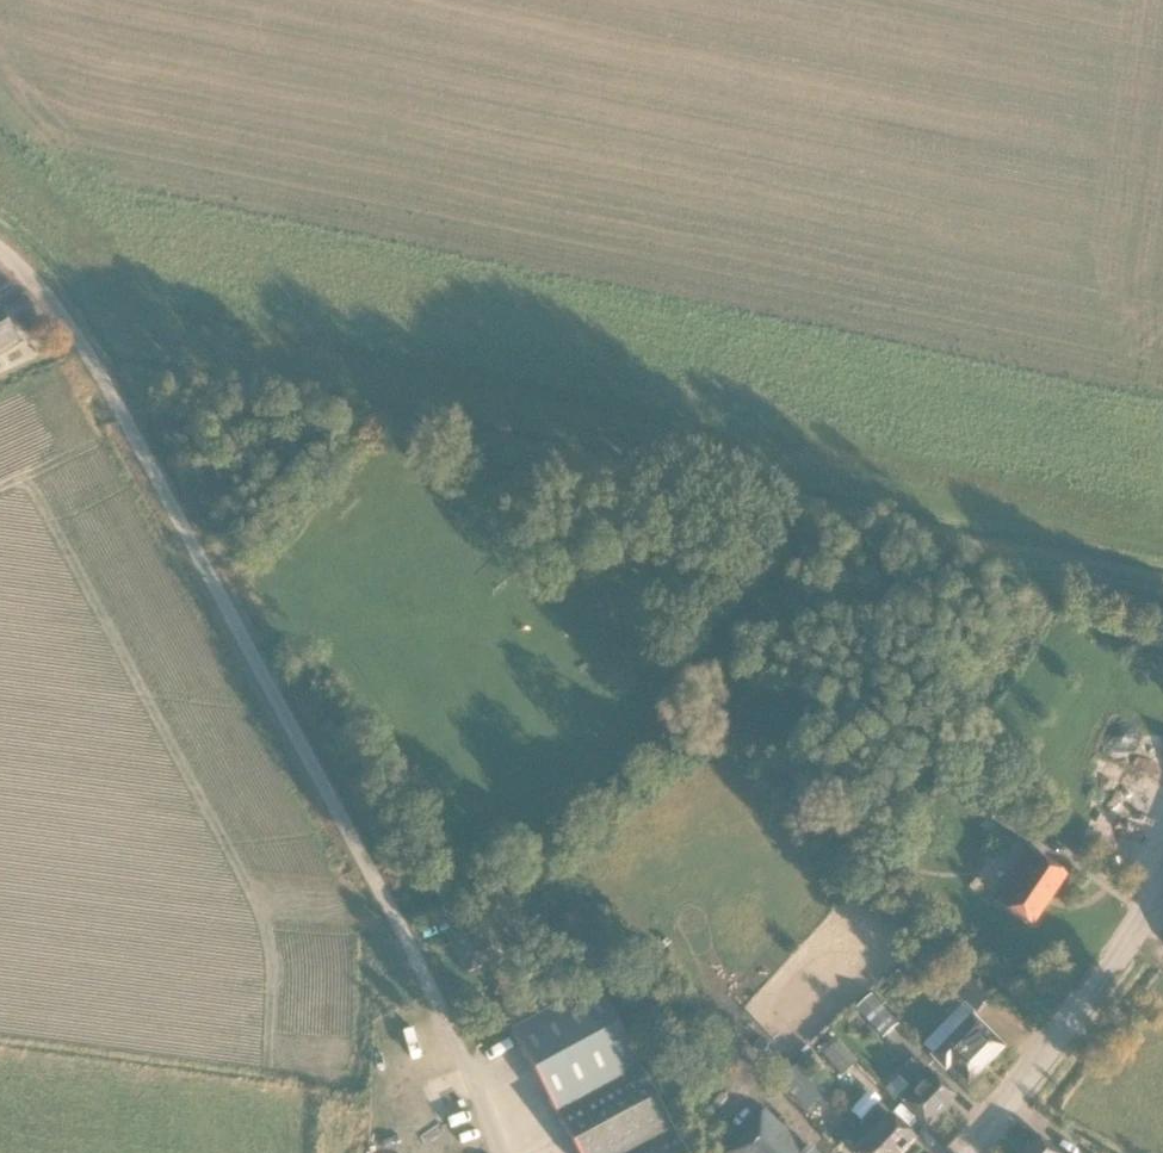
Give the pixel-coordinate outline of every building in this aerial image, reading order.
[(15,341),(0,315),(0,350),(15,341)] [(992,818),(1000,824),(1031,847),(1044,831),(1005,802),(992,818)] [(1032,926),(1065,877),(1028,851),(994,900),(1032,926)] [(952,989),(965,1003),(975,1014),(989,1001),(966,976),(952,989)] [(645,1076),(597,989),(597,987),(563,1005),(547,1014),(539,1018),(513,1032),(561,1122),(562,1121),(579,1152),(686,1152),(645,1076)] [(873,995),(856,1008),(882,1039),(899,1025),(873,995)] [(972,1016),(975,1014),(965,1003),(948,1020),(924,1045),(934,1055),(932,1057),(946,1071),(951,1066),(969,1084),(1005,1048),(972,1016)] [(838,1041),(822,1055),(841,1077),(857,1064),(838,1041)] [(898,1076),(909,1087),(898,1097),(926,1128),(956,1098),(927,1068),(925,1070),(913,1060),(898,1076)] [(893,1152),(905,1152),(917,1140),(889,1114),(886,1117),(875,1108),(860,1124),(893,1152)] [(763,1112),(732,1147),(730,1145),(723,1152),(815,1152),(808,1147),(806,1149),(763,1112)] [(860,1124),(845,1140),(856,1150),(854,1152),(893,1152),(860,1124)] [(1025,1152),(1056,1152),(1039,1138),(1025,1152)]
